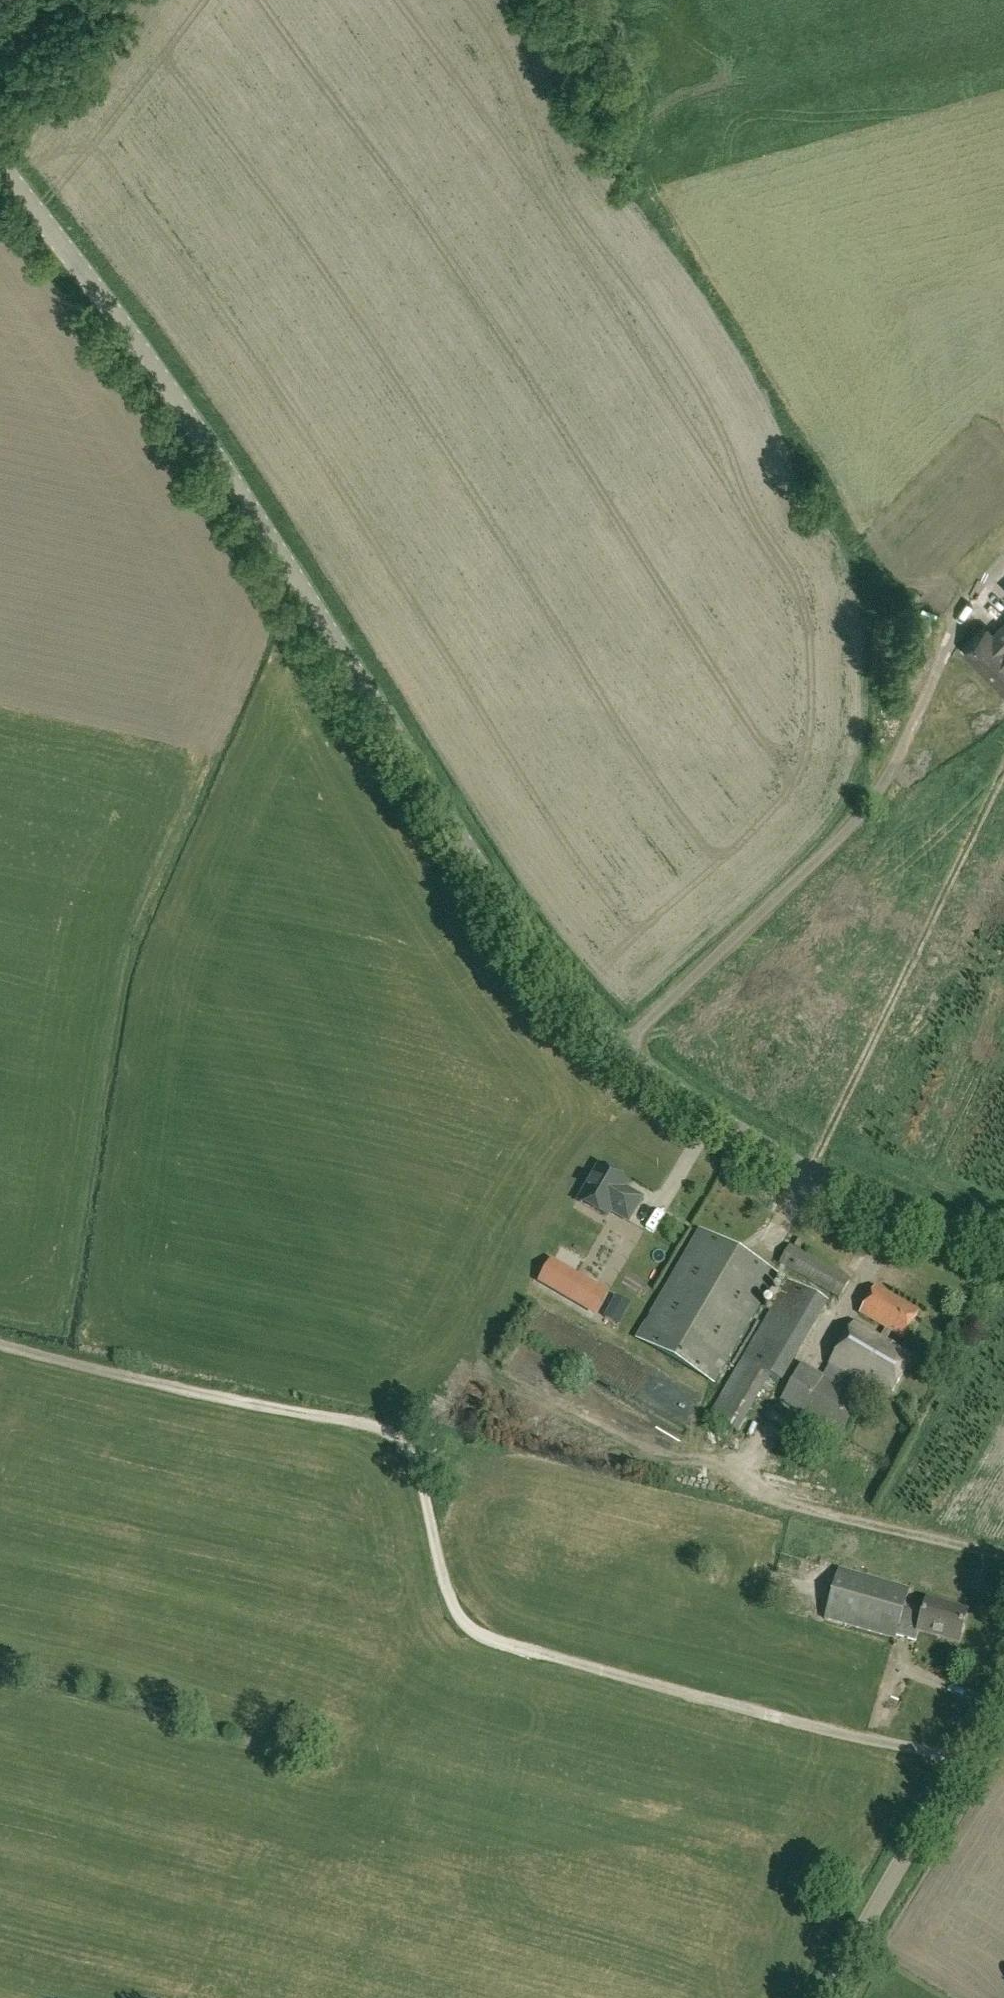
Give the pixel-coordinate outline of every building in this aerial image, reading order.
[(993,636),(987,631),(965,654),(1003,689),(1003,625),(993,636)] [(629,1183),(602,1167),(582,1202),(609,1218),(613,1211),(631,1222),(645,1199),(631,1191),(630,1193),(625,1190),(629,1183)] [(779,1278),(702,1232),(640,1338),(717,1383),(779,1278)] [(782,1265),(841,1300),(852,1282),(792,1247),(782,1265)] [(633,1272),(641,1257),(632,1252),(623,1266),(633,1272)] [(780,1382),(827,1303),(791,1282),(711,1418),(741,1435),(774,1379),(780,1382)] [(886,1330),(881,1339),(855,1324),(824,1379),(804,1367),(783,1403),(845,1439),(866,1403),(846,1392),(854,1379),(890,1400),(914,1358),(887,1343),(892,1334),(904,1341),(920,1313),(877,1288),(861,1315),(886,1330)] [(837,1642),(847,1644),(852,1627),(896,1640),(901,1622),(920,1627),(919,1632),(959,1643),(967,1614),(928,1603),(925,1611),(906,1605),(910,1591),(840,1571),(826,1620),(842,1625),(837,1642)]
